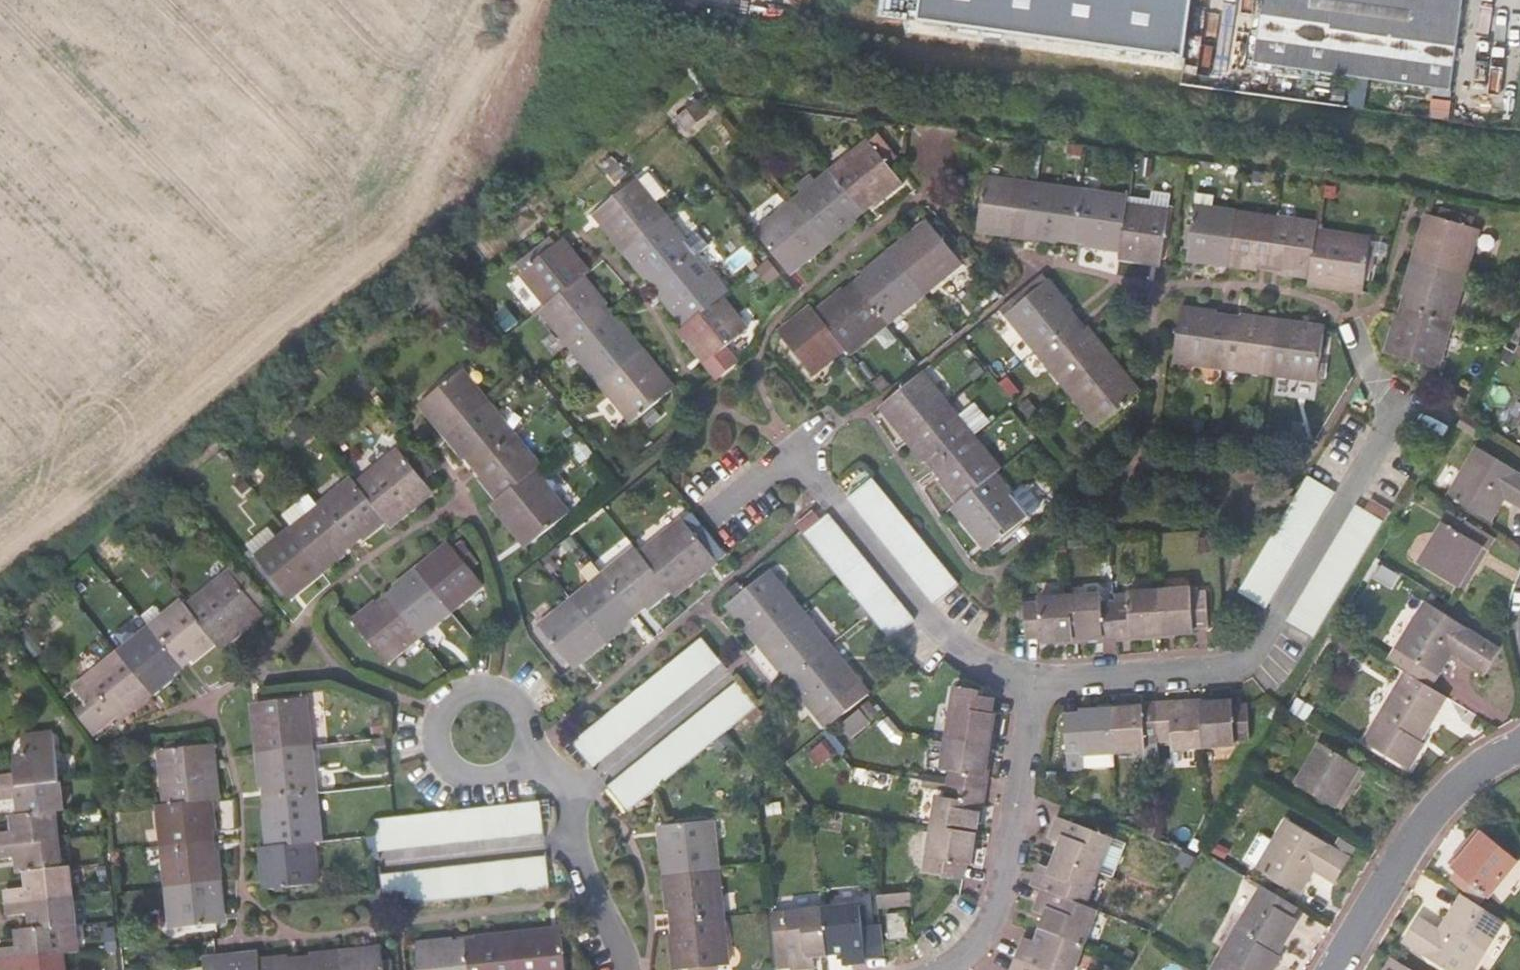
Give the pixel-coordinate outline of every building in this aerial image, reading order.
[(1250,53),(1447,84),(1461,0),(1259,0),(1250,53)] [(699,109),(681,123),(690,135),(708,120),(699,109)] [(869,142),(832,173),(861,209),(870,202),(875,207),(903,185),(869,142)] [(832,173),(794,204),(827,246),(856,223),(851,217),(861,209),(832,173)] [(1026,237),(1033,184),(985,178),(978,224),(991,226),(990,232),(1026,237)] [(624,250),(666,216),(636,180),(599,210),(607,220),(602,224),(624,250)] [(1081,191),(1033,184),(1026,237),(1062,242),(1062,236),(1074,237),(1081,191)] [(1130,198),(1081,191),(1074,237),(1087,239),(1085,246),(1123,251),(1129,205),(1130,198)] [(1199,194),(1197,207),(1190,253),(1202,255),(1201,261),(1230,265),(1238,212),(1214,209),(1216,196),(1199,194)] [(827,246),(794,204),(757,234),(786,270),(796,262),(800,268),(827,246)] [(1170,211),(1129,205),(1123,251),(1121,258),(1150,261),(1151,256),(1163,257),(1170,211)] [(1278,218),(1238,212),(1230,265),(1258,270),(1260,263),(1272,264),(1278,218)] [(697,254),(666,216),(624,250),(647,278),(652,274),(660,284),(697,254)] [(1412,260),(1464,276),(1477,230),(1432,217),(1428,229),(1422,227),(1412,260)] [(1320,223),(1278,218),(1272,264),(1284,266),(1284,273),(1313,277),(1319,230),(1320,223)] [(922,227),(894,249),(927,291),(966,261),(936,224),(926,232),(922,227)] [(1373,238),(1319,230),(1313,277),(1311,284),(1354,290),(1355,283),(1366,284),(1373,238)] [(522,273),(548,304),(584,276),(589,271),(571,249),(566,252),(559,243),(522,273)] [(868,277),(860,285),(890,322),(927,291),(894,249),(865,273),(868,277)] [(727,291),(697,254),(660,284),(668,294),(663,298),(685,325),(720,296),(727,291)] [(1450,323),(1464,276),(1412,260),(1401,295),(1408,298),(1404,309),(1450,323)] [(1074,309),(1045,274),(1018,295),(1025,304),(1010,315),(1040,353),(1076,323),(1068,313),(1074,309)] [(584,276),(548,304),(542,309),(572,346),(608,317),(600,307),(605,303),(584,276)] [(846,288),(818,310),(848,347),(852,352),(890,322),(860,285),(850,293),(846,288)] [(747,329),(720,296),(685,325),(679,330),(698,354),(702,349),(710,359),(747,329)] [(848,347),(818,310),(814,306),(791,325),(794,328),(785,336),(816,373),(848,347)] [(1224,367),(1230,320),(1219,318),(1220,312),(1184,307),(1177,361),(1224,367)] [(1436,370),(1450,323),(1404,309),(1400,321),(1394,320),(1384,354),(1436,370)] [(1243,322),(1230,320),(1224,367),(1273,374),(1279,320),(1244,315),(1243,322)] [(608,317),(572,346),(603,384),(644,351),(621,323),(616,326),(608,317)] [(1315,325),(1279,320),(1273,374),(1320,380),(1326,334),(1314,332),(1315,325)] [(1084,333),(1076,323),(1040,353),(1071,391),(1112,358),(1089,329),(1084,333)] [(644,351),(603,384),(634,422),(670,392),(662,383),(667,379),(644,351)] [(1135,386),(1112,358),(1071,391),(1100,429),(1137,399),(1130,390),(1135,386)] [(446,436),(487,401),(460,370),(425,398),(432,408),(427,412),(446,436)] [(926,370),(888,400),(896,410),(892,414),(910,436),(951,402),(926,370)] [(514,434),(487,401),(446,436),(464,458),(469,454),(477,463),(514,434)] [(951,402),(910,436),(927,458),(933,454),(941,464),(977,435),(951,402)] [(1477,422),(1463,413),(1457,424),(1471,432),(1477,422)] [(540,465),(514,434),(477,463),(485,472),(480,476),(499,499),(533,471),(540,465)] [(977,435),(941,464),(948,474),(943,478),(962,501),(999,471),(1004,468),(977,435)] [(1475,448),(1448,492),(1487,516),(1500,493),(1519,505),(1519,474),(1475,448)] [(400,449),(357,483),(385,519),(391,526),(425,498),(420,492),(429,485),(400,449)] [(568,513),(533,471),(499,499),(492,504),(519,537),(524,533),(532,542),(568,513)] [(1033,513),(999,471),(962,501),(957,505),(983,537),(987,534),(995,543),(1033,513)] [(1234,594),(1257,606),(1263,610),(1294,559),(1333,493),(1306,477),(1234,594)] [(352,478),(319,504),(349,540),(359,532),(363,537),(385,519),(357,483),(352,478)] [(864,480),(839,500),(878,548),(927,608),(953,588),(864,480)] [(319,504),(287,530),(321,571),(343,553),(339,548),(349,540),(319,504)] [(1323,559),(1285,623),(1312,640),(1382,523),(1355,507),(1323,559)] [(1478,544),(1485,531),(1450,510),(1420,562),(1459,585),(1474,559),(1479,563),(1487,548),(1478,544)] [(682,517),(641,551),(670,588),(675,594),(707,567),(703,562),(713,555),(711,552),(719,545),(693,513),(684,520),(682,517)] [(884,645),(910,624),(872,577),(822,516),(796,537),(830,580),(884,645)] [(321,571),(287,530),(281,535),(270,523),(246,543),(285,592),(295,584),(300,589),(321,571)] [(440,549),(418,568),(452,610),(485,584),(473,571),(480,565),(461,542),(445,555),(440,549)] [(637,546),(603,574),(633,608),(642,601),(647,607),(670,588),(641,551),(637,546)] [(236,580),(246,572),(238,562),(228,570),(236,580)] [(400,591),(390,599),(420,636),(452,610),(418,568),(396,585),(400,591)] [(228,570),(186,605),(215,641),(220,647),(253,620),(248,615),(268,599),(246,572),(236,580),(228,570)] [(734,612),(757,641),(799,607),(769,570),(745,588),(738,579),(728,587),(735,597),(732,599),(739,608),(734,612)] [(603,574),(571,600),(605,641),(629,622),(624,616),(633,608),(603,574)] [(1188,588),(1157,589),(1160,633),(1190,631),(1190,626),(1203,625),(1201,592),(1188,592),(1188,588)] [(1126,601),(1112,601),(1115,640),(1129,639),(1128,635),(1160,633),(1157,589),(1125,592),(1126,601)] [(1100,593),(1069,595),(1073,639),(1103,637),(1103,641),(1115,640),(1112,601),(1100,602),(1100,593)] [(1073,639),(1069,595),(1038,597),(1039,602),(1026,602),(1029,637),(1040,636),(1041,641),(1073,639)] [(181,599),(149,625),(180,661),(189,653),(194,658),(215,641),(186,605),(181,599)] [(420,636),(390,599),(381,606),(377,601),(353,619),(388,661),(420,636)] [(605,641),(571,600),(539,626),(569,661),(579,653),(584,659),(605,641)] [(1500,645),(1426,602),(1399,648),(1438,670),(1451,649),(1486,669),(1500,645)] [(785,664),(793,674),(830,645),(799,607),(757,641),(780,669),(785,664)] [(149,625),(117,651),(151,693),(174,674),(170,669),(180,661),(149,625)] [(572,741),(592,766),(721,661),(701,636),(572,741)] [(827,727),(869,693),(830,645),(793,674),(800,684),(795,688),(827,727)] [(151,693),(117,651),(84,678),(89,684),(78,693),(100,719),(110,710),(114,715),(125,706),(129,711),(151,693)] [(1430,686),(1404,671),(1364,740),(1410,768),(1425,743),(1420,740),(1441,707),(1423,697),(1430,686)] [(759,706),(737,680),(680,728),(608,785),(629,811),(688,763),(759,706)] [(955,686),(946,737),(989,744),(995,713),(990,712),(992,699),(980,696),(980,690),(955,686)] [(253,713),(257,748),(311,742),(306,695),(259,700),(261,712),(253,713)] [(850,737),(880,716),(871,703),(841,724),(850,737)] [(1145,709),(1114,711),(1117,754),(1149,752),(1148,745),(1161,744),(1158,704),(1145,705),(1145,709)] [(1170,704),(1158,704),(1161,744),(1172,743),(1173,751),(1204,749),(1201,706),(1170,708),(1170,704)] [(1233,704),(1201,706),(1204,749),(1235,747),(1235,743),(1248,742),(1246,708),(1234,709),(1233,704)] [(90,733),(114,715),(110,710),(100,719),(89,706),(76,716),(90,733)] [(1070,719),(1073,753),(1085,753),(1085,757),(1117,754),(1114,711),(1082,713),(1083,718),(1070,719)] [(989,744),(946,737),(942,768),(950,770),(948,783),(987,790),(989,776),(984,775),(989,744)] [(55,785),(51,739),(24,742),(26,761),(11,763),(12,778),(0,779),(0,792),(55,785)] [(381,741),(371,742),(372,753),(382,752),(381,741)] [(311,742),(257,748),(260,784),(268,783),(269,796),(315,791),(311,742)] [(1365,768),(1321,743),(1298,781),(1337,804),(1352,778),(1357,781),(1365,768)] [(159,749),(165,803),(211,799),(218,798),(214,756),(207,756),(205,744),(159,749)] [(1085,753),(1073,753),(1074,773),(1086,772),(1085,757),(1085,753)] [(1117,754),(1085,757),(1086,772),(1118,770),(1117,754)] [(987,790),(948,783),(946,797),(937,796),(932,826),(974,834),(979,803),(985,804),(987,790)] [(0,792),(0,806),(14,804),(16,818),(53,814),(59,814),(55,785),(0,792)] [(315,791),(269,796),(270,809),(263,809),(266,844),(313,839),(320,839),(315,791)] [(453,807),(375,815),(379,846),(456,839),(545,830),(542,798),(453,807)] [(211,799),(165,803),(157,804),(161,845),(208,840),(207,828),(214,828),(211,799)] [(16,818),(12,819),(13,834),(0,836),(0,847),(56,841),(53,814),(16,818)] [(1060,842),(1056,854),(1097,870),(1111,836),(1059,817),(1050,837),(1060,842)] [(664,872),(717,866),(712,818),(666,823),(668,834),(660,835),(664,872)] [(1344,854),(1285,819),(1258,866),(1296,889),(1310,865),(1330,877),(1344,854)] [(974,834),(932,826),(927,858),(932,859),(930,873),(963,878),(965,865),(969,865),(974,834)] [(1518,862),(1482,832),(1463,854),(1459,850),(1449,862),(1489,896),(1518,862)] [(313,839),(266,844),(259,845),(262,875),(268,874),(269,886),(317,881),(313,839)] [(208,840),(161,845),(165,885),(219,880),(216,852),(209,853),(208,840)] [(0,847),(0,861),(16,859),(18,874),(23,874),(60,870),(56,841),(0,847)] [(548,854),(381,871),(385,904),(551,887),(548,854)] [(1097,870),(1056,854),(1051,867),(1040,863),(1031,885),(1041,889),(1083,906),(1097,870)] [(723,915),(717,866),(664,872),(667,908),(675,908),(676,919),(723,915)] [(64,869),(60,870),(23,874),(24,889),(4,891),(5,904),(67,896),(64,869)] [(219,880),(165,885),(170,927),(217,922),(215,909),(222,909),(219,880)] [(1210,969),(1243,969),(1245,968),(1249,969),(1273,969),(1282,955),(1277,952),(1296,919),(1282,911),(1288,900),(1262,884),(1238,923),(1226,916),(1206,951),(1218,957),(1210,969)] [(1083,906),(1041,889),(1032,910),(1044,914),(1039,928),(1081,944),(1093,910),(1083,906)] [(1494,931),(1488,928),(1496,914),(1463,894),(1442,931),(1419,917),(1405,941),(1413,946),(1403,963),(1413,969),(1471,969),(1494,931)] [(67,896),(5,904),(6,918),(27,915),(29,929),(70,924),(67,896)] [(823,907),(827,952),(841,951),(842,963),(866,960),(866,957),(881,955),(878,927),(862,929),(859,903),(823,907)] [(773,912),(779,965),(791,963),(791,968),(814,965),(813,954),(827,952),(823,907),(773,912)] [(907,911),(887,913),(890,940),(910,938),(907,911)] [(727,963),(723,915),(676,919),(677,932),(670,933),(674,968),(727,963)] [(70,924),(29,929),(14,931),(15,947),(0,948),(0,961),(59,954),(74,953),(70,924)] [(513,931),(517,969),(566,969),(562,932),(550,934),(549,928),(513,931)] [(1039,928),(1033,941),(1022,937),(1010,969),(1070,969),(1081,944),(1039,928)] [(108,950),(106,931),(98,931),(100,950),(108,950)] [(466,943),(469,969),(517,969),(513,931),(477,935),(478,942),(466,943)] [(466,943),(454,944),(453,938),(416,942),(419,969),(469,969),(466,943)] [(1405,941),(1395,959),(1399,961),(1403,963),(1413,946),(1405,941)] [(1164,953),(1152,945),(1144,959),(1156,966),(1164,953)] [(341,949),(343,969),(392,969),(390,957),(383,958),(382,951),(371,952),(371,946),(341,949)] [(300,960),(301,969),(343,969),(341,949),(311,952),(311,959),(300,960)] [(259,958),(258,950),(216,954),(216,961),(203,962),(204,969),(260,969),(259,958)] [(0,961),(0,969),(61,969),(59,954),(0,961)] [(259,958),(260,969),(301,969),(300,960),(289,961),(288,955),(259,958)] [(1403,963),(1399,961),(1393,969),(1413,969),(1403,963)]
